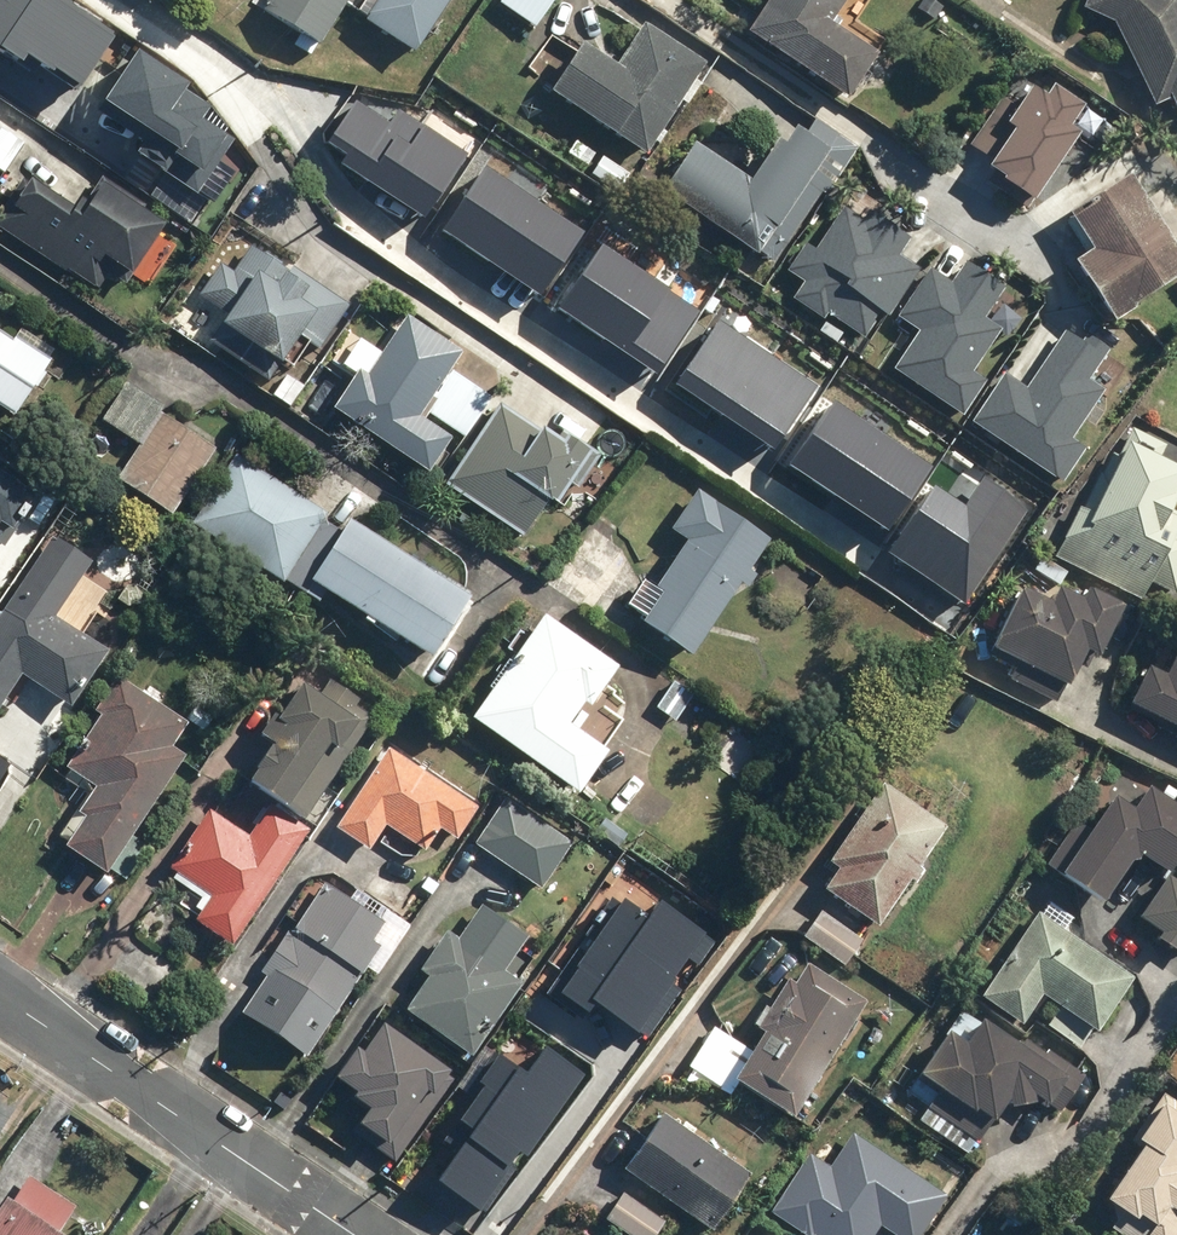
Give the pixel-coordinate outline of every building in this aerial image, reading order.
[(21,63),(30,50),(80,84),(114,35),(63,0),(10,0),(8,3),(4,0),(0,0),(0,49),(21,63)] [(262,10),(319,45),(347,0),(268,0),(262,10)] [(415,48),(447,0),(380,0),(369,17),(415,48)] [(506,7),(536,28),(555,0),(511,0),(506,7)] [(745,33),(844,101),(875,57),(828,25),(845,0),(767,0),(745,33)] [(1084,6),(1115,21),(1153,105),(1170,97),(1176,112),(1176,0),(1087,0),(1084,6)] [(643,21),(616,64),(582,42),(548,94),(644,155),(705,60),(643,21)] [(189,84),(140,50),(107,98),(156,131),(141,153),(199,191),(234,139),(203,119),(211,107),(185,89),(189,84)] [(968,153),(1036,198),(1095,111),(1056,86),(1049,96),(1034,86),(1026,97),(1012,87),(968,153)] [(391,123),(357,101),(325,149),(426,215),(466,155),(399,110),(391,123)] [(775,141),(748,181),(692,143),(659,192),(756,257),(758,253),(774,263),(825,188),(829,191),(860,145),(816,116),(803,135),(793,128),(781,145),(775,141)] [(585,229),(487,164),(444,228),(542,293),(585,229)] [(1089,249),(1069,262),(1109,322),(1176,278),(1176,252),(1126,175),(1066,214),(1089,249)] [(79,221),(32,190),(2,234),(116,310),(166,235),(99,191),(79,221)] [(806,280),(796,295),(827,315),(830,311),(865,334),(883,309),(890,314),(920,269),(897,254),(909,237),(870,211),(864,220),(846,207),(817,250),(810,245),(792,271),(806,280)] [(224,261),(202,295),(229,313),(221,324),(280,364),(300,333),(322,348),(353,303),(257,239),(237,270),(224,261)] [(701,308),(604,244),(561,309),(658,373),(701,308)] [(953,283),(932,269),(901,315),(922,329),(896,368),(964,414),(987,381),(971,371),(1000,328),(983,317),(1003,288),(967,263),(953,283)] [(367,374),(359,369),(332,410),(428,473),(451,438),(419,416),(462,351),(407,315),(367,374)] [(817,384),(720,321),(678,384),(775,447),(817,384)] [(1005,373),(974,419),(1064,479),(1086,447),(1070,437),(1103,389),(1089,379),(1111,348),(1073,323),(1028,389),(1005,373)] [(0,330),(0,407),(14,416),(53,357),(17,333),(14,339),(0,330)] [(494,395),(455,369),(428,411),(466,436),(494,395)] [(167,406),(136,383),(108,420),(140,443),(167,406)] [(932,464),(835,399),(790,466),(888,530),(932,464)] [(557,438),(502,401),(445,484),(523,536),(548,499),(555,503),(570,482),(579,489),(602,454),(563,428),(557,438)] [(218,447),(164,411),(120,477),(173,513),(218,447)] [(1079,506),(1054,555),(1140,597),(1148,582),(1176,595),(1176,593),(1176,511),(1172,509),(1176,498),(1176,465),(1159,457),(1166,444),(1133,427),(1119,455),(1112,452),(1102,472),(1100,471),(1082,508),(1079,506)] [(329,511),(239,452),(193,523),(284,582),(286,578),(308,592),(314,582),(430,657),(470,596),(350,518),(343,528),(325,517),(329,511)] [(35,490),(0,467),(0,543),(35,490)] [(934,486),(889,553),(965,603),(1028,509),(983,479),(965,506),(934,486)] [(653,586),(660,591),(639,621),(689,656),(740,583),(747,587),(757,573),(749,568),(770,538),(698,488),(670,529),(685,540),(653,586)] [(55,532),(0,614),(0,707),(23,673),(72,705),(110,648),(58,614),(96,559),(55,532)] [(1048,602),(1019,588),(989,649),(1065,686),(1083,650),(1095,656),(1121,605),(1083,586),(1077,597),(1056,586),(1048,602)] [(619,665),(544,613),(470,718),(577,792),(607,750),(569,723),(584,701),(591,705),(619,665)] [(1144,666),(1124,706),(1176,731),(1176,647),(1176,646),(1162,675),(1144,666)] [(134,833),(187,753),(174,744),(190,720),(120,673),(97,707),(103,711),(67,764),(98,784),(81,809),(87,813),(66,844),(108,871),(112,865),(129,876),(151,844),(134,833)] [(259,732),(273,740),(247,779),(308,818),(375,714),(359,704),(364,697),(333,677),(322,695),(300,680),(278,714),(273,711),(259,732)] [(695,693),(674,679),(656,704),(678,719),(695,693)] [(481,804),(392,744),(338,824),(371,847),(389,821),(428,848),(444,825),(459,836),(481,804)] [(10,766),(0,760),(0,781),(10,766)] [(945,825),(882,782),(829,859),(838,866),(822,889),(876,926),(945,825)] [(1112,798),(1089,831),(1074,820),(1043,865),(1099,903),(1133,854),(1163,874),(1176,854),(1176,808),(1146,787),(1129,810),(1112,798)] [(505,797),(473,843),(540,889),(571,842),(505,797)] [(174,865),(214,891),(196,918),(234,943),(312,826),(275,802),(254,835),(213,807),(174,865)] [(430,895),(382,862),(366,886),(415,918),(430,895)] [(1174,883),(1163,876),(1135,919),(1157,933),(1153,939),(1173,952),(1176,946),(1176,878),(1174,883)] [(375,937),(387,919),(336,885),(326,899),(319,894),(295,929),(291,927),(263,967),(270,972),(244,1010),(309,1054),(384,944),(375,937)] [(609,898),(545,987),(584,1014),(591,1004),(634,1035),(636,1033),(646,1040),(717,942),(658,899),(645,917),(622,900),(619,905),(609,898)] [(456,938),(445,930),(417,971),(425,977),(402,1010),(469,1056),(520,983),(502,971),(527,935),(480,903),(456,938)] [(1131,977),(1036,911),(977,996),(1018,1024),(1039,994),(1093,1031),(1131,977)] [(861,940),(820,912),(804,936),(845,964),(861,940)] [(751,1049),(714,1025),(688,1064),(731,1092),(738,1082),(790,1117),(867,1002),(806,962),(792,982),(787,979),(755,1027),(762,1032),(751,1049)] [(1019,1045),(978,1018),(962,1042),(946,1031),(916,1075),(971,1112),(974,1108),(992,1120),(1005,1099),(1007,1107),(1031,1103),(1031,1096),(1058,1112),(1085,1073),(1047,1048),(1044,1051),(1024,1037),(1019,1045)] [(365,1108),(348,1132),(394,1164),(453,1079),(446,1075),(450,1070),(381,1022),(361,1052),(354,1048),(334,1077),(355,1092),(350,1098),(365,1108)] [(457,1149),(435,1180),(476,1209),(516,1152),(525,1158),(584,1074),(541,1045),(522,1071),(493,1051),(464,1092),(472,1098),(443,1139),(457,1149)] [(464,1092),(493,1051),(484,1045),(456,1086),(464,1092)] [(1141,1144),(1103,1199),(1122,1212),(1111,1228),(1121,1234),(1176,1234),(1176,1099),(1164,1090),(1131,1137),(1141,1144)] [(751,1172),(664,1113),(625,1170),(711,1229),(751,1172)] [(812,1152),(771,1211),(806,1234),(812,1234),(813,1234),(873,1234),(881,1223),(899,1234),(918,1234),(948,1193),(855,1130),(831,1165),(812,1152)] [(8,1198),(0,1209),(0,1234),(66,1234),(62,1233),(80,1207),(33,1176),(16,1203),(8,1198)] [(622,1192),(604,1219),(628,1234),(657,1234),(667,1221),(622,1192)]
